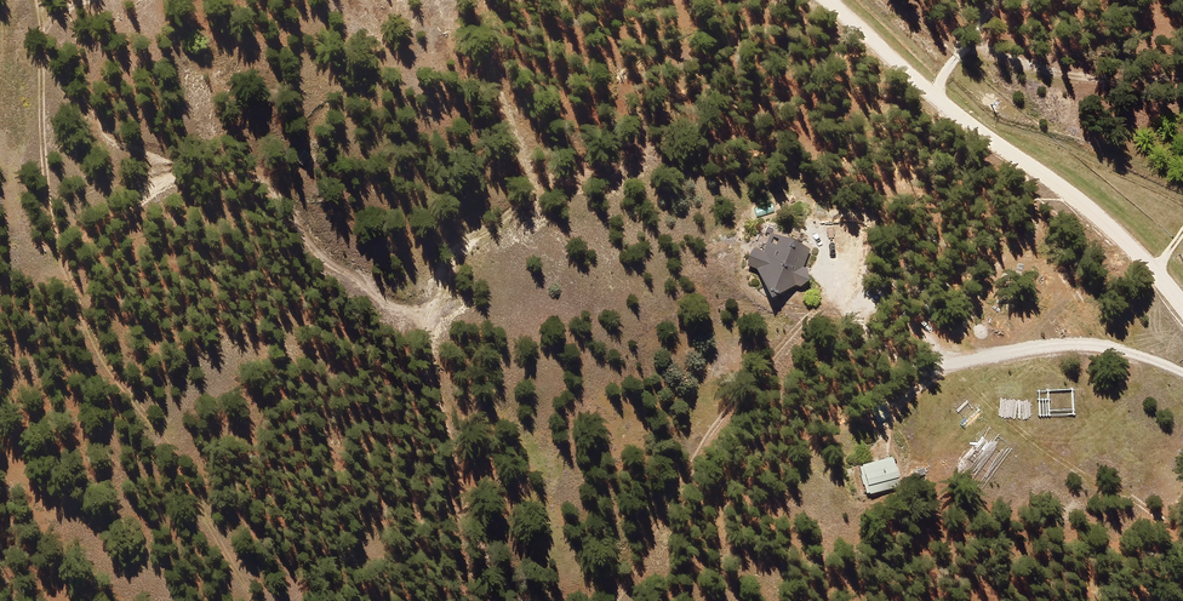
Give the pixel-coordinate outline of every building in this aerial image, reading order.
[(794,239),(770,233),(764,251),(754,248),(748,265),(757,268),(772,297),(796,285),(800,286),(809,279),(807,268),(803,267),(810,249),(794,239)] [(893,456),(858,466),(864,497),(900,489),(893,456)]
